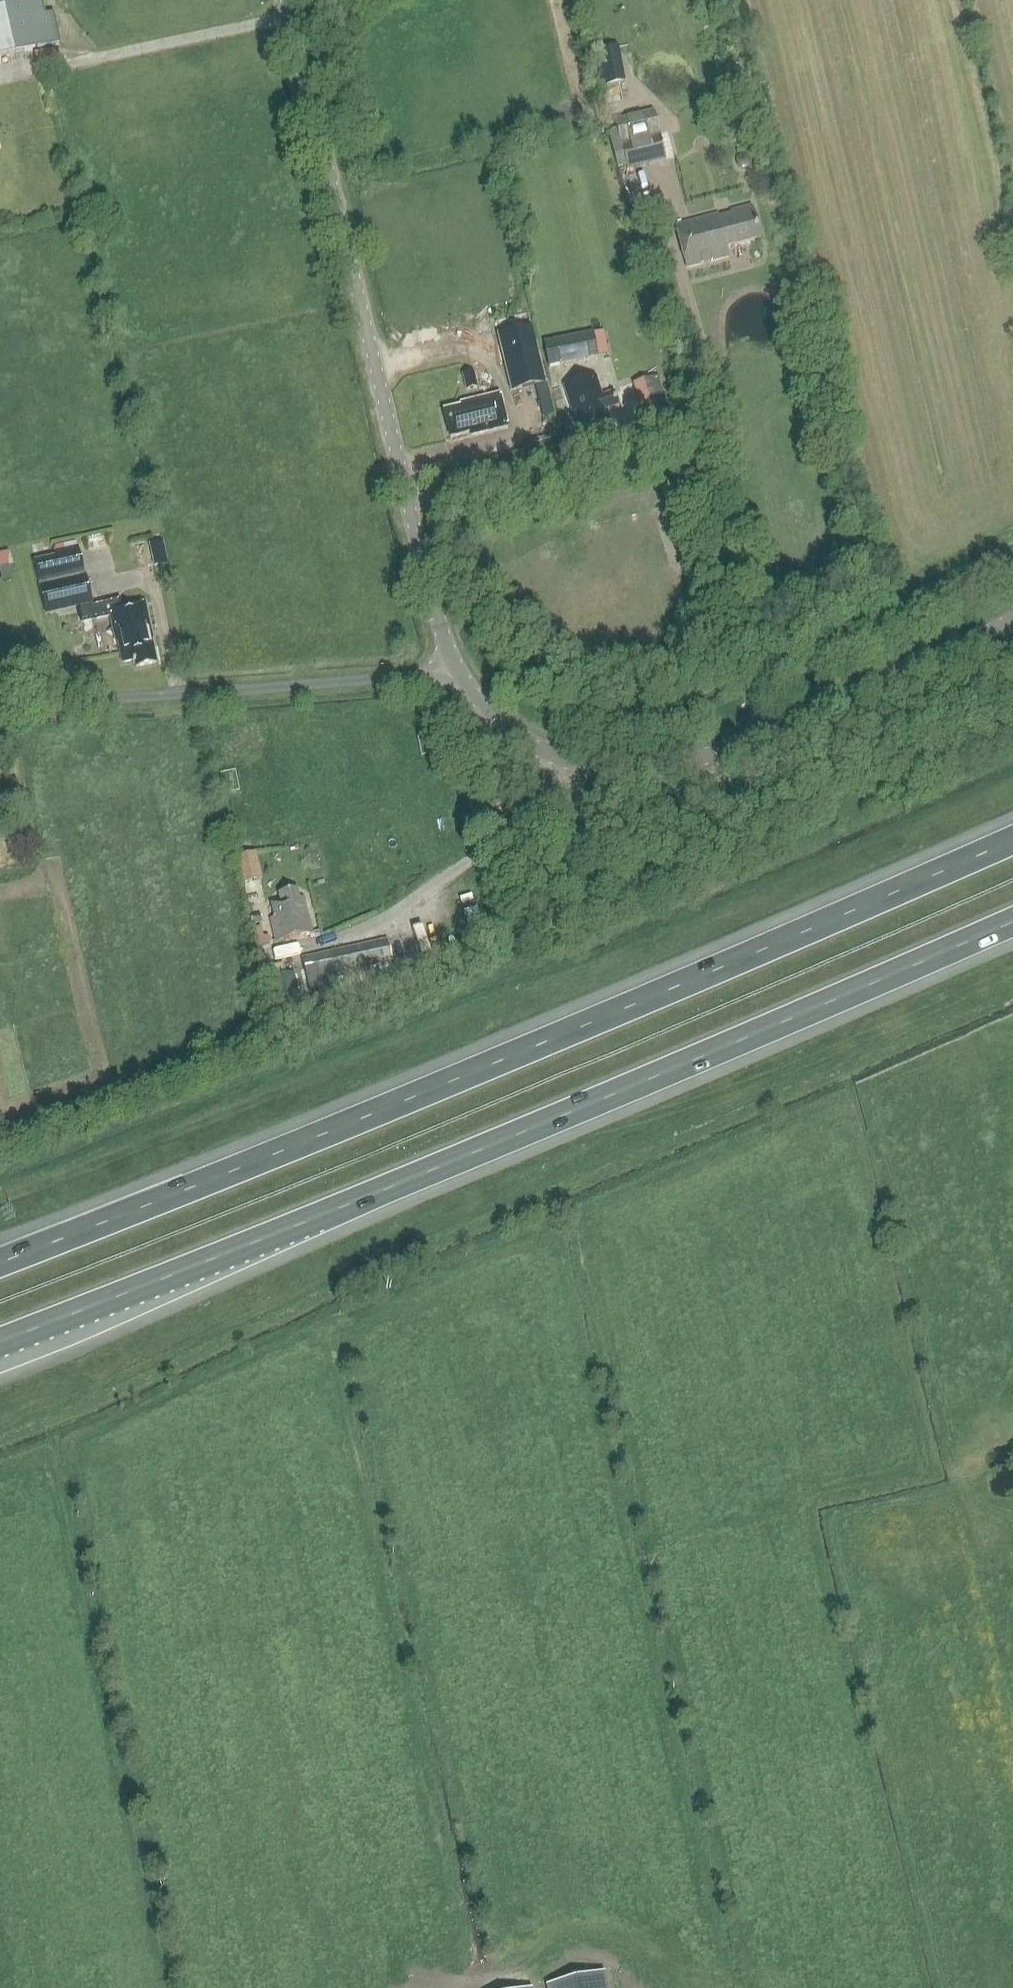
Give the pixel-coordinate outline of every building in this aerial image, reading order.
[(13,55),(3,9),(11,7),(9,0),(0,0),(0,58),(13,55)] [(3,9),(13,55),(60,44),(55,19),(46,21),(41,0),(11,7),(3,9)] [(666,160),(660,136),(621,145),(627,169),(666,160)] [(729,257),(726,249),(760,241),(751,206),(730,211),(730,214),(717,217),(717,215),(676,225),(678,233),(684,260),(686,267),(729,257)] [(531,327),(497,336),(511,393),(545,384),(531,327)] [(544,343),(548,367),(597,358),(592,334),(544,343)] [(477,388),(473,371),(462,374),(466,391),(477,388)] [(661,373),(634,379),(641,417),(668,411),(661,373)] [(595,378),(564,388),(570,406),(572,406),(579,428),(606,420),(603,411),(618,407),(613,390),(600,394),(595,378)] [(470,437),(507,428),(499,394),(472,401),(473,405),(443,412),(450,438),(469,433),(470,437)] [(135,668),(154,664),(147,632),(150,632),(144,604),(119,609),(118,603),(90,609),(89,603),(83,577),(38,587),(44,613),(77,606),(80,619),(108,612),(114,642),(117,642),(121,663),(131,661),(131,664),(134,663),(135,668)] [(256,849),(237,853),(242,881),(262,877),(256,849)] [(275,942),(312,934),(304,897),(298,898),(296,890),(277,894),(280,903),(270,905),(272,918),(270,918),(275,942)] [(387,939),(301,958),(309,995),(337,989),(334,975),(392,962),(387,939)] [(274,1005),(284,1003),(300,1000),(294,973),(269,978),(274,1005)] [(549,1987),(609,1987),(605,1971),(548,1984),(549,1987)]
